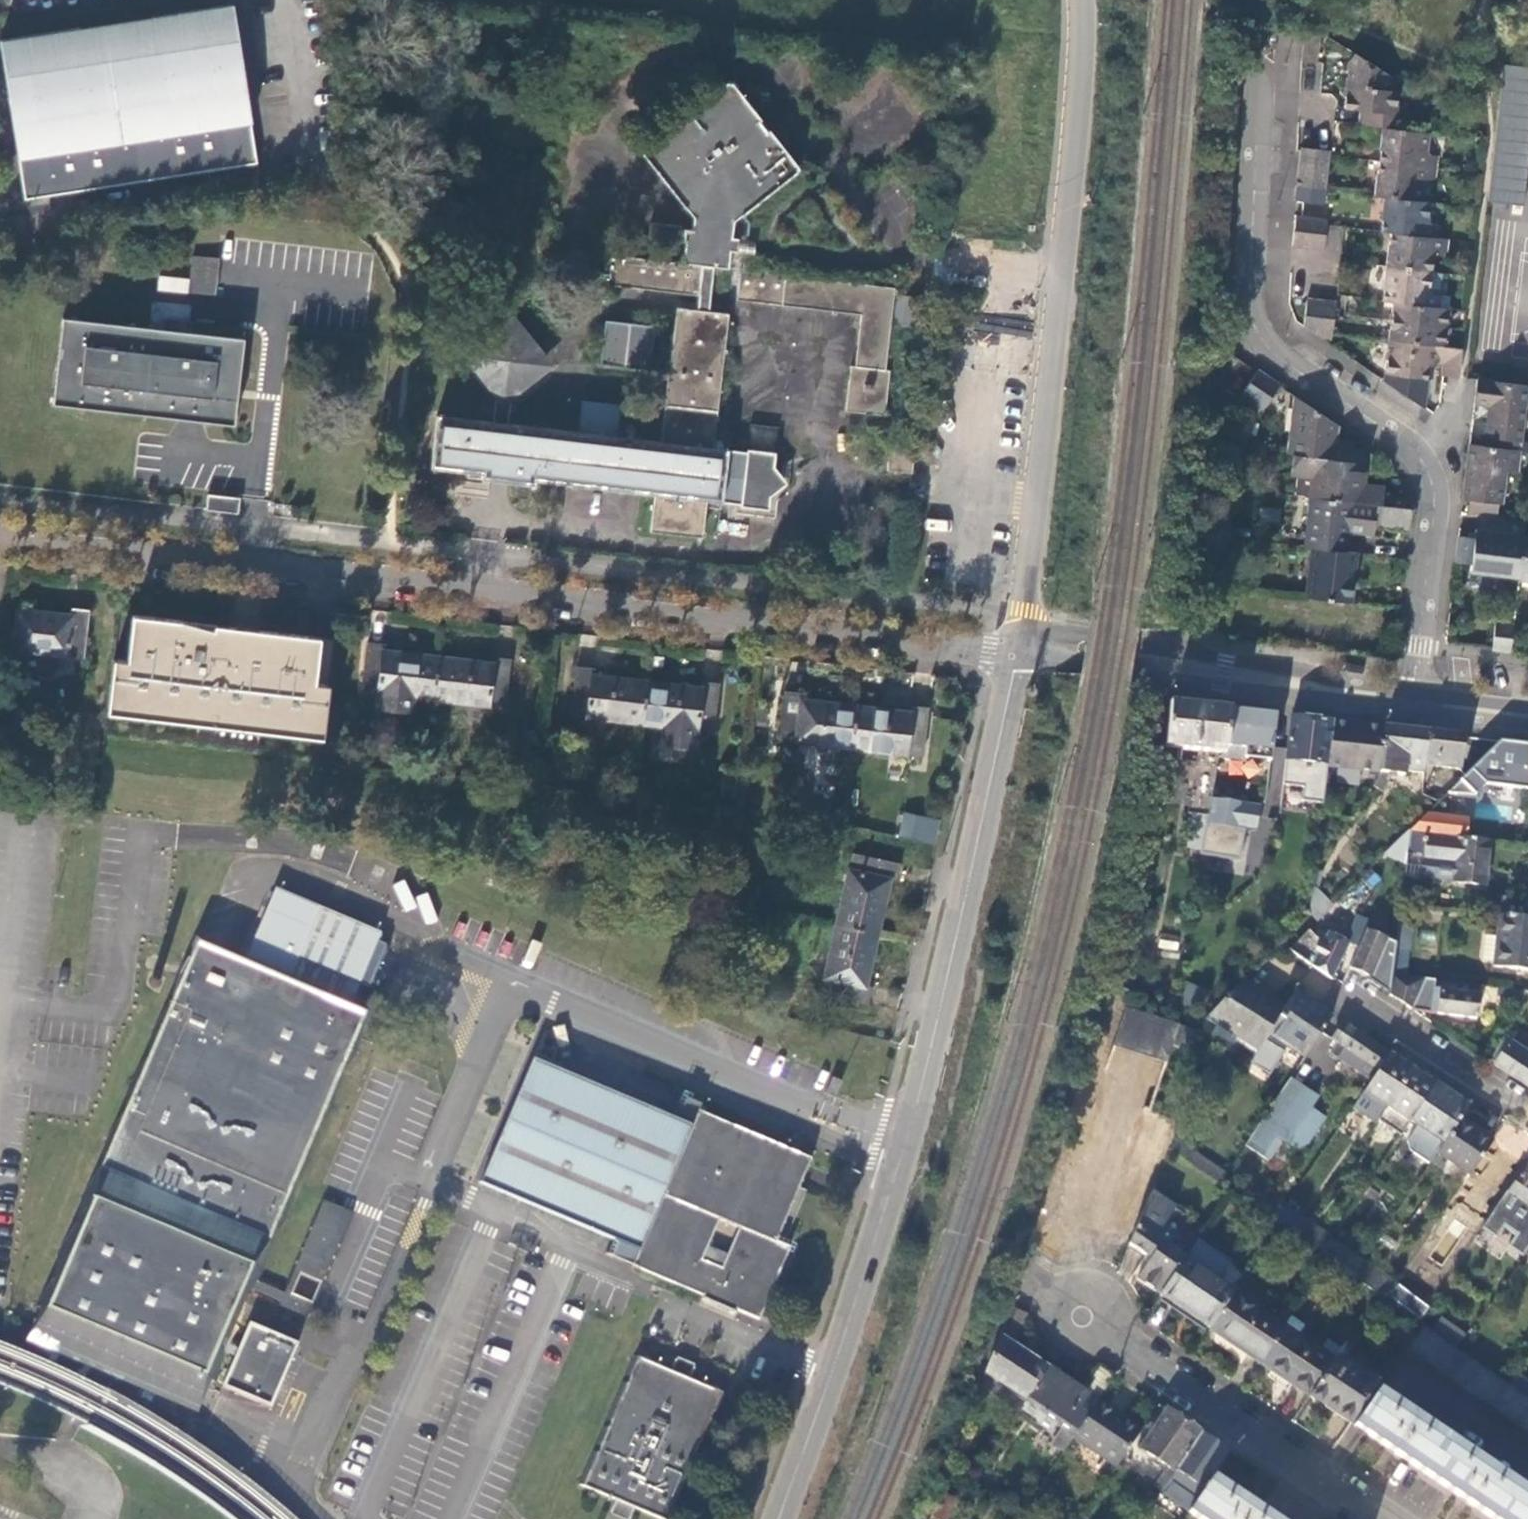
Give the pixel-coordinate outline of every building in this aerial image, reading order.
[(0,41),(0,45),(25,199),(141,180),(256,161),(253,141),(230,3),(0,41)] [(1316,64),(1319,33),(1304,32),(1301,63),(1316,64)] [(1385,96),(1387,77),(1353,56),(1348,64),(1345,91),(1385,96)] [(1507,63),(1503,97),(1488,211),(1527,216),(1527,66),(1507,63)] [(687,263),(730,268),(732,249),(739,251),(741,238),(734,237),(736,223),(800,171),(800,164),(736,83),(727,82),(647,147),(646,154),(697,219),(695,230),(689,230),(687,241),(689,241),(687,263)] [(1392,132),(1396,97),(1385,96),(1345,91),(1342,112),(1361,114),(1360,128),(1382,131),(1392,132)] [(1425,150),(1426,137),(1392,132),(1382,131),(1378,165),(1434,173),(1436,159),(1429,157),(1425,150)] [(1299,151),(1299,156),(1296,182),(1311,184),(1315,153),(1299,151)] [(1329,159),(1330,154),(1315,153),(1311,184),(1326,186),(1329,159)] [(1433,183),(1434,173),(1378,165),(1373,200),(1383,201),(1419,205),(1420,188),(1428,183),(1433,183)] [(1325,193),(1295,190),(1293,204),(1296,205),(1323,208),(1325,193)] [(1426,221),(1428,206),(1419,205),(1383,201),(1379,235),(1390,236),(1436,242),(1437,229),(1432,228),(1426,221)] [(1323,208),(1296,205),(1295,219),(1310,221),(1321,222),(1323,208)] [(1310,221),(1295,219),(1291,250),(1306,252),(1310,221)] [(1322,253),(1325,228),(1326,223),(1321,222),(1310,221),(1306,252),(1322,253)] [(1445,254),(1446,243),(1436,242),(1390,236),(1385,271),(1430,276),(1432,261),(1435,256),(1439,254),(1445,254)] [(741,238),(739,251),(756,253),(758,240),(741,238)] [(887,369),(892,323),(896,294),(896,288),(730,268),(687,263),(607,254),(604,284),(702,295),(713,296),(863,314),(858,366),(852,365),(847,410),(887,414),(892,370),(887,369)] [(192,284),(218,286),(221,260),(195,257),(192,284)] [(1428,291),(1430,276),(1385,271),(1381,305),(1392,306),(1438,312),(1440,299),(1433,298),(1428,291)] [(892,323),(928,328),(931,297),(896,294),(892,323)] [(713,296),(702,295),(700,310),(711,311),(713,296)] [(1307,304),(1303,331),(1316,341),(1321,306),(1307,304)] [(1321,306),(1316,341),(1329,349),(1335,308),(1321,306)] [(1445,333),(1447,313),(1438,312),(1392,306),(1390,326),(1445,333)] [(729,313),(711,311),(700,310),(678,307),(661,440),(618,436),(622,403),(582,399),(579,431),(510,424),(514,391),(545,364),(542,361),(545,359),(514,319),(511,321),(509,318),(472,349),(474,352),(471,354),(498,388),(494,422),(439,415),(432,468),(482,473),(481,479),(536,485),(537,480),(655,493),(650,530),(702,537),(707,499),(721,501),(741,503),(740,506),(770,510),(772,496),(782,487),(777,481),(784,475),(775,464),(777,451),(749,447),(748,451),(727,449),(713,447),(729,313)] [(172,418),(231,426),(244,329),(195,323),(194,334),(149,328),(63,317),(52,402),(172,418)] [(657,325),(607,319),(602,364),(652,369),(657,325)] [(1443,352),(1445,333),(1390,326),(1388,345),(1443,352)] [(1442,380),(1458,382),(1461,354),(1443,352),(1388,345),(1383,378),(1396,380),(1395,392),(1416,395),(1418,383),(1426,384),(1427,375),(1436,367),(1443,368),(1442,380)] [(1255,405),(1270,383),(1256,374),(1242,396),(1255,405)] [(1264,411),(1279,389),(1270,383),(1255,405),(1264,411)] [(1518,453),(1526,389),(1477,383),(1474,406),(1490,407),(1485,449),(1518,453)] [(1333,442),(1334,426),(1294,399),(1287,456),(1292,456),(1350,463),(1352,452),(1353,445),(1333,442)] [(888,469),(914,472),(916,447),(910,447),(910,440),(900,438),(899,445),(891,445),(888,469)] [(1485,449),(1469,447),(1463,501),(1470,502),(1468,517),(1477,518),(1481,518),(1482,504),(1502,507),(1506,473),(1515,474),(1518,453),(1485,449)] [(1366,454),(1352,452),(1350,463),(1292,456),(1289,475),(1311,478),(1309,499),(1352,504),(1378,507),(1381,508),(1383,490),(1362,487),(1366,454)] [(205,509),(239,513),(240,499),(207,495),(205,509)] [(1378,507),(1352,504),(1309,499),(1304,550),(1309,550),(1346,555),(1348,534),(1375,537),(1378,507)] [(1379,527),(1409,532),(1412,511),(1381,508),(1379,527)] [(1474,540),(1459,538),(1456,564),(1471,566),(1470,572),(1519,578),(1524,537),(1526,523),(1481,518),(1477,518),(1474,540)] [(1524,537),(1519,578),(1519,582),(1527,583),(1527,538),(1524,537)] [(1351,604),(1356,556),(1346,555),(1309,550),(1303,599),(1351,604)] [(12,651),(82,658),(88,610),(70,608),(70,615),(16,609),(12,651)] [(312,745),(323,642),(132,622),(121,724),(312,745)] [(1496,624),(1492,651),(1510,653),(1513,626),(1496,624)] [(434,698),(439,656),(386,649),(387,644),(369,642),(363,689),(382,692),(380,709),(411,712),(413,695),(425,697),(434,698)] [(492,662),(439,656),(434,698),(506,707),(512,659),(493,657),(492,662)] [(643,723),(648,681),(594,674),(594,669),(578,667),(572,715),(643,723)] [(702,688),(648,681),(643,723),(663,726),(662,734),(672,746),(696,749),(698,730),(713,732),(719,683),(703,681),(702,688)] [(852,747),(857,705),(804,699),(804,693),(787,691),(781,739),(852,747)] [(911,711),(857,705),(852,747),(925,755),(930,708),(912,706),(911,711)] [(1230,713),(1169,706),(1166,746),(1165,745),(1164,752),(1198,756),(1197,767),(1162,763),(1161,768),(1156,788),(1188,792),(1187,801),(1190,802),(1189,818),(1208,821),(1211,803),(1218,763),(1219,762),(1226,756),(1230,713)] [(1219,762),(1218,763),(1247,766),(1247,762),(1272,765),(1277,718),(1230,713),(1226,756),(1219,762)] [(1333,725),(1292,720),(1286,764),(1328,768),(1333,725)] [(1385,731),(1333,725),(1328,768),(1380,776),(1385,731)] [(1428,736),(1385,731),(1380,776),(1393,777),(1407,779),(1410,759),(1425,761),(1428,736)] [(1462,740),(1428,736),(1425,761),(1424,768),(1457,773),(1462,740)] [(1500,744),(1408,835),(1426,837),(1490,845),(1523,849),(1527,803),(1527,747),(1500,744)] [(1286,764),(1283,789),(1304,791),(1303,804),(1324,807),(1328,768),(1286,764)] [(1380,776),(1373,789),(1384,794),(1393,777),(1380,776)] [(1211,803),(1208,821),(1207,827),(1204,845),(1237,851),(1239,842),(1255,845),(1260,811),(1211,803)] [(898,837),(934,843),(938,818),(901,813),(898,837)] [(1406,855),(1423,857),(1426,837),(1408,835),(1406,855)] [(1485,889),(1490,845),(1426,837),(1423,857),(1423,861),(1455,865),(1453,886),(1485,889)] [(839,923),(881,933),(892,880),(897,882),(901,865),(854,854),(839,923)] [(1402,887),(1420,889),(1420,882),(1453,886),(1455,865),(1423,861),(1423,857),(1406,855),(1402,887)] [(1382,882),(1391,873),(1382,864),(1372,873),(1382,882)] [(1400,908),(1417,909),(1420,889),(1402,887),(1400,908)] [(349,1021),(365,984),(358,981),(378,932),(280,891),(247,964),(200,945),(115,1147),(46,1311),(127,1345),(214,1383),(227,1352),(241,1358),(228,1389),(276,1409),(303,1345),(255,1324),(244,1351),(230,1345),(252,1292),(257,1281),(361,1035),(332,1023),(335,1015),(349,1021)] [(1326,918),(1332,896),(1315,891),(1309,914),(1326,918)] [(1502,901),(1500,919),(1527,922),(1527,904),(1502,901)] [(1366,935),(1370,924),(1358,919),(1350,940),(1361,945),(1366,935)] [(1500,919),(1498,939),(1496,964),(1495,971),(1527,975),(1527,922),(1500,919)] [(869,985),(881,933),(839,923),(823,993),(870,1004),(874,987),(869,985)] [(1413,930),(1398,929),(1396,945),(1395,953),(1411,954),(1413,930)] [(358,981),(365,984),(372,987),(392,938),(378,932),(358,981)] [(1289,953),(1332,982),(1349,947),(1328,937),(1323,945),(1313,944),(1308,934),(1289,953)] [(1361,945),(1350,971),(1370,979),(1368,983),(1390,997),(1392,978),(1395,953),(1396,945),(1366,935),(1361,945)] [(1498,939),(1486,938),(1483,963),(1496,964),(1498,939)] [(1392,978),(1390,997),(1412,1013),(1425,982),(1392,978)] [(1210,992),(1187,982),(1179,1001),(1202,1010),(1210,992)] [(1435,993),(1432,1015),(1477,1020),(1480,996),(1523,1001),(1527,993),(1425,982),(1424,992),(1435,993)] [(1246,987),(1208,1024),(1217,1026),(1252,990),(1246,987)] [(1271,1038),(1288,1014),(1252,990),(1217,1026),(1216,1027),(1215,1027),(1222,1032),(1223,1030),(1260,1055),(1271,1038)] [(1305,1060),(1333,1019),(1300,996),(1288,1014),(1271,1038),(1305,1060)] [(1118,1009),(1061,1215),(1121,1232),(1179,1026),(1118,1009)] [(1389,1057),(1343,1026),(1332,1043),(1340,1048),(1335,1054),(1340,1058),(1338,1061),(1356,1073),(1362,1064),(1377,1074),(1389,1057)] [(1527,1057),(1527,1038),(1510,1026),(1502,1041),(1527,1057)] [(1527,1062),(1527,1060),(1527,1057),(1502,1041),(1490,1065),(1527,1090),(1527,1062)] [(1389,1057),(1377,1074),(1364,1094),(1387,1109),(1412,1072),(1389,1057)] [(695,1127),(682,1122),(537,1061),(486,1185),(623,1243),(643,1251),(637,1266),(764,1320),(795,1249),(782,1244),(815,1161),(702,1112),(695,1127)] [(1328,1084),(1301,1065),(1245,1148),(1262,1160),(1276,1138),(1301,1155),(1326,1119),(1311,1109),(1328,1084)] [(1435,1087),(1412,1072),(1387,1109),(1377,1123),(1400,1139),(1410,1124),(1435,1087)] [(1468,1109),(1435,1087),(1410,1124),(1443,1146),(1468,1109)] [(1377,1123),(1387,1109),(1364,1094),(1354,1109),(1376,1125),(1377,1123)] [(691,1100),(682,1122),(695,1127),(702,1112),(705,1106),(691,1100)] [(1468,1109),(1443,1146),(1438,1154),(1468,1173),(1498,1130),(1468,1109)] [(1488,1221),(1508,1193),(1509,1193),(1527,1164),(1527,1138),(1521,1134),(1516,1142),(1498,1130),(1468,1173),(1453,1198),(1488,1221)] [(1186,1165),(1193,1155),(1175,1142),(1170,1154),(1186,1165)] [(1226,1177),(1193,1155),(1186,1165),(1220,1187),(1226,1177)] [(1509,1193),(1508,1193),(1488,1221),(1483,1228),(1496,1237),(1504,1224),(1517,1232),(1508,1245),(1524,1256),(1527,1250),(1527,1164),(1509,1193)] [(1190,1219),(1154,1194),(1144,1218),(1131,1249),(1150,1261),(1137,1281),(1161,1297),(1187,1260),(1170,1248),(1190,1219)] [(1275,1225),(1283,1213),(1254,1194),(1247,1206),(1275,1225)] [(328,1202),(289,1294),(284,1305),(314,1317),(357,1214),(328,1202)] [(1309,1225),(1286,1209),(1283,1213),(1275,1225),(1281,1229),(1298,1240),(1309,1225)] [(1331,1240),(1309,1225),(1298,1240),(1321,1255),(1331,1240)] [(1364,1263),(1331,1240),(1321,1255),(1354,1278),(1364,1263)] [(643,1251),(623,1243),(617,1258),(637,1266),(643,1251)] [(1161,1297),(1211,1331),(1235,1296),(1237,1294),(1187,1260),(1161,1297)] [(1398,1285),(1364,1263),(1354,1278),(1353,1280),(1386,1302),(1387,1301),(1396,1287),(1398,1285)] [(289,1294),(257,1281),(252,1292),(284,1305),(289,1294)] [(1420,1322),(1428,1309),(1396,1287),(1387,1301),(1420,1322)] [(1211,1331),(1261,1364),(1285,1329),(1235,1296),(1211,1331)] [(1011,1307),(1001,1336),(1015,1345),(1026,1317),(1011,1307)] [(200,1415),(214,1383),(127,1345),(46,1311),(33,1343),(200,1415)] [(1423,1326),(1406,1349),(1527,1433),(1527,1398),(1423,1326)] [(1261,1364),(1311,1398),(1335,1363),(1285,1329),(1261,1364)] [(1015,1345),(1001,1336),(987,1375),(1028,1403),(1050,1369),(1015,1345)] [(1311,1398),(1352,1425),(1376,1388),(1355,1375),(1361,1366),(1341,1353),(1335,1363),(1311,1398)] [(675,1372),(637,1356),(628,1377),(633,1379),(630,1386),(626,1384),(610,1420),(616,1422),(612,1430),(607,1428),(599,1447),(604,1449),(601,1455),(597,1453),(583,1487),(621,1502),(639,1510),(661,1518),(678,1518),(730,1395),(693,1380),(675,1372)] [(681,1359),(675,1372),(693,1380),(699,1367),(681,1359)] [(1077,1438),(1101,1403),(1050,1369),(1028,1403),(1027,1404),(1077,1438)] [(1379,1393),(1355,1427),(1490,1518),(1527,1518),(1527,1495),(1379,1393)] [(1142,1432),(1101,1403),(1077,1438),(1076,1440),(1118,1468),(1142,1432)] [(1177,1472),(1202,1435),(1168,1411),(1141,1450),(1175,1474),(1177,1472)] [(1213,1480),(1231,1454),(1202,1435),(1177,1472),(1205,1492),(1213,1480)] [(1213,1480),(1205,1492),(1189,1515),(1195,1518),(1271,1518),(1213,1480)] [(621,1502),(615,1515),(624,1518),(635,1518),(639,1510),(621,1502)]
